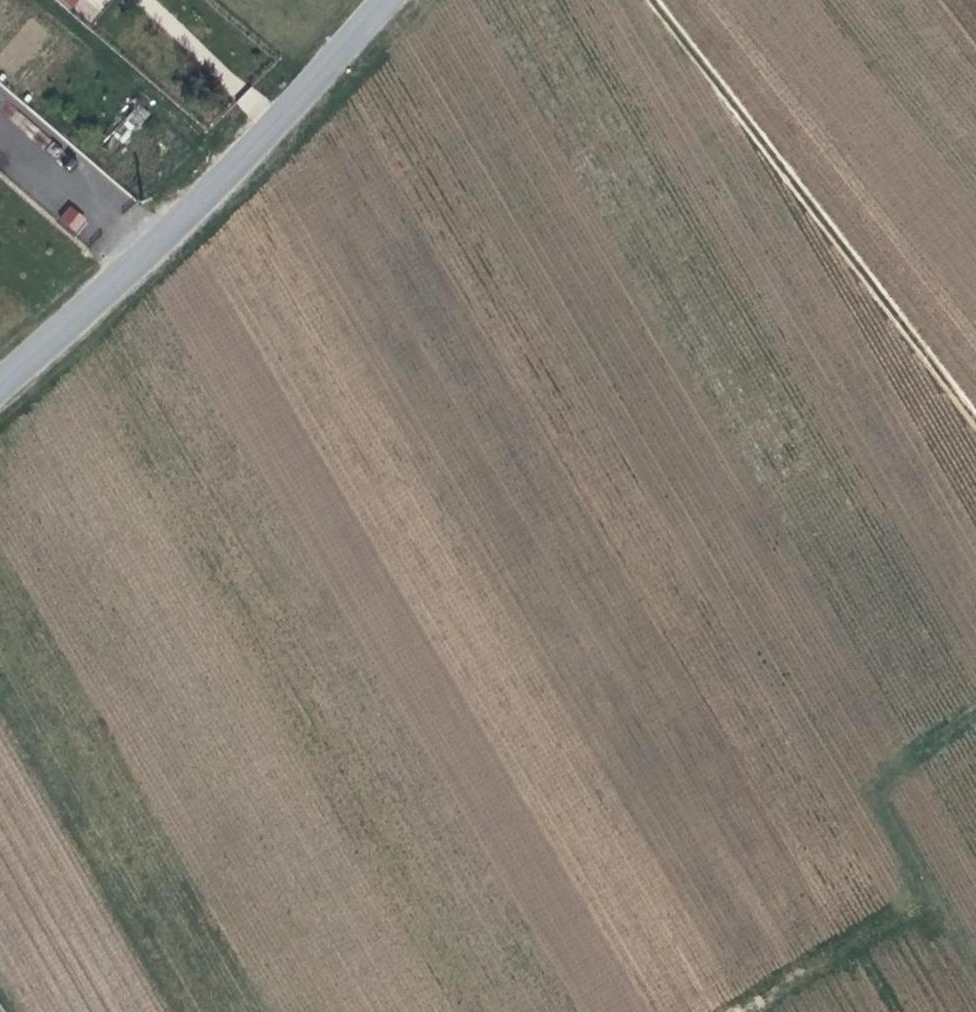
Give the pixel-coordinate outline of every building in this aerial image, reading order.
[(80,0),(62,0),(72,9),(80,0)] [(114,135),(126,143),(147,110),(135,103),(114,135)] [(57,220),(75,234),(88,218),(70,204),(57,220)]
